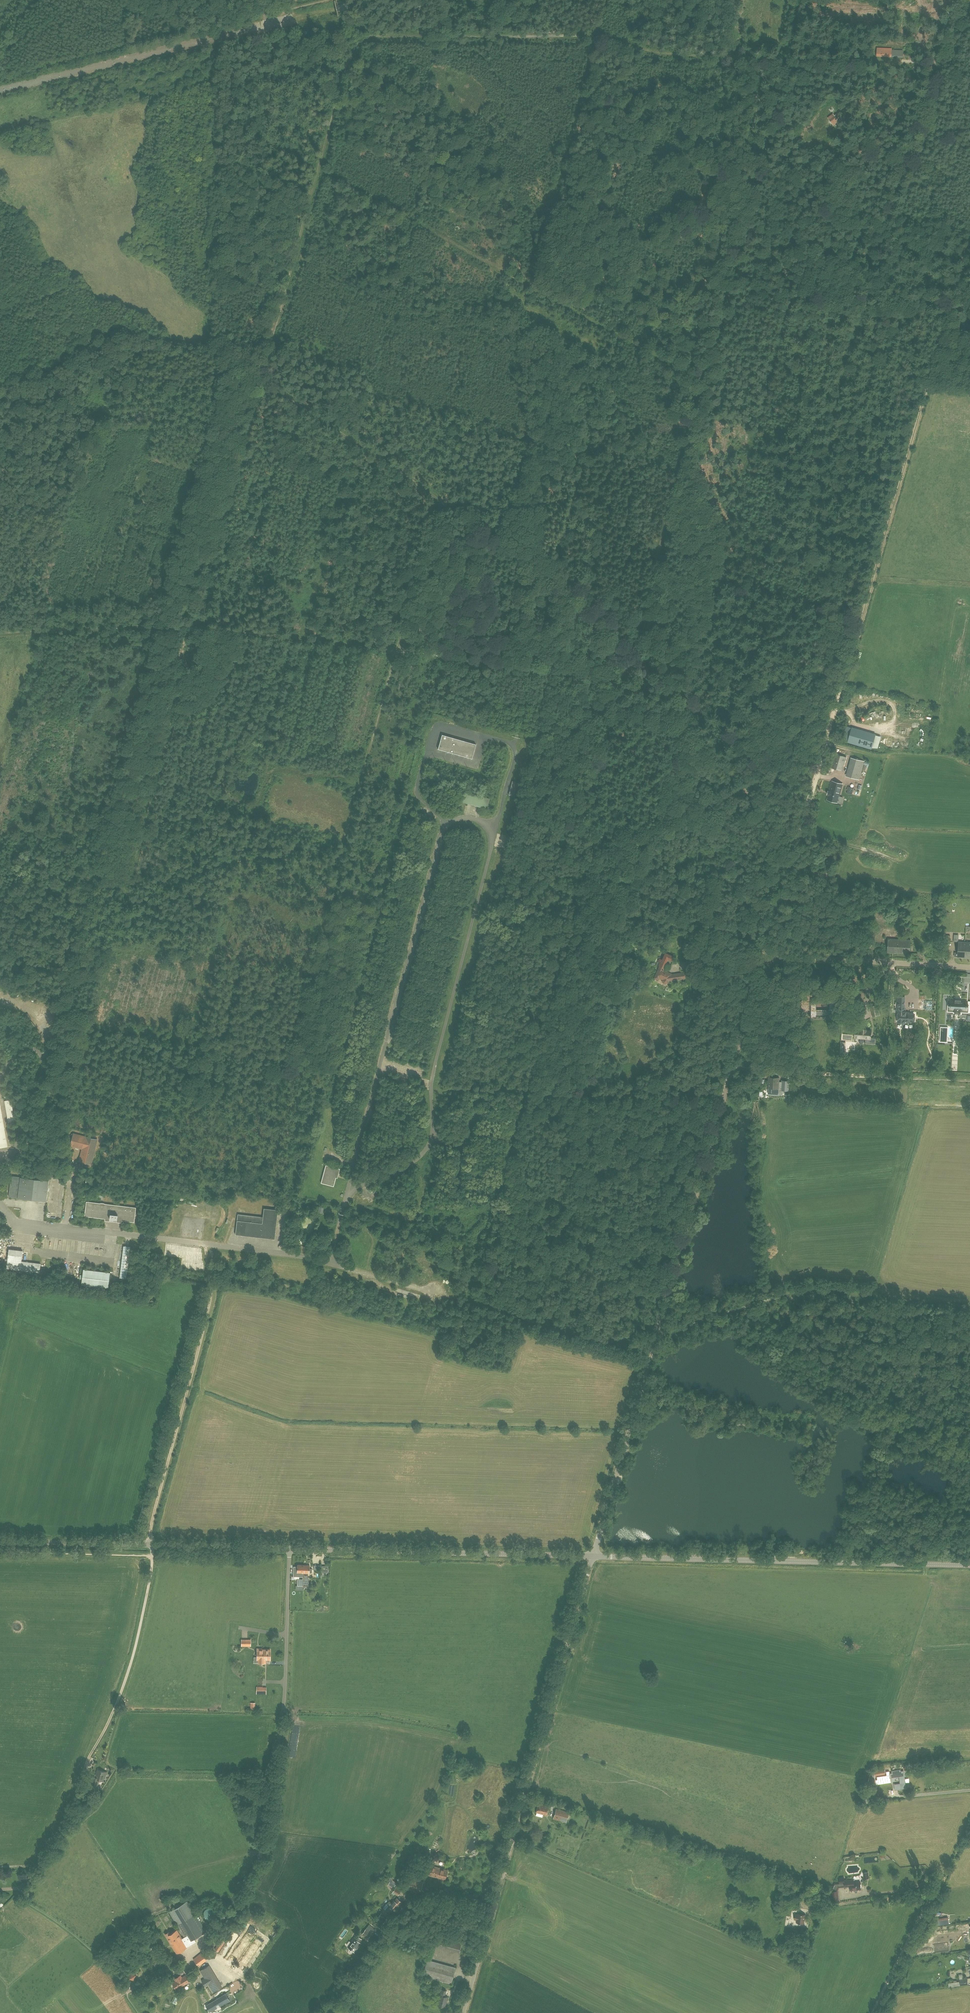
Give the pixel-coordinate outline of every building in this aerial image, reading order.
[(877,57),(892,57),(903,58),(904,50),(893,50),(893,49),(877,48),(877,57)] [(830,118),(835,124),(839,120),(838,119),(840,117),(837,114),(836,116),(834,114),(830,118)] [(852,727),(849,741),(848,741),(872,748),(876,734),(852,727)] [(438,749),(460,755),(472,759),(476,744),(442,735),(438,749)] [(836,753),(832,766),(832,768),(842,771),(847,757),(839,754),(836,753)] [(860,778),(862,760),(852,758),(850,777),(860,778)] [(509,795),(518,797),(521,783),(512,781),(509,795)] [(828,800),(838,802),(843,784),(833,781),(830,792),(829,791),(828,794),(829,795),(828,800)] [(752,944),(751,947),(756,948),(757,945),(757,946),(759,938),(753,936),(751,944),(752,944)] [(910,953),(911,940),(888,939),(887,952),(891,952),(890,953),(895,953),(910,953)] [(955,957),(958,957),(959,957),(960,957),(961,957),(962,957),(963,957),(965,957),(968,958),(969,958),(969,943),(968,943),(967,942),(966,942),(964,942),(962,942),(958,942),(958,945),(958,950),(958,953),(956,953),(955,953),(955,957)] [(663,972),(656,973),(657,977),(660,977),(664,976),(664,977),(666,976),(667,982),(680,981),(680,975),(681,975),(684,975),(684,969),(682,969),(681,967),(679,968),(678,968),(676,968),(676,970),(674,970),(672,955),(667,955),(667,958),(664,958),(665,966),(668,965),(668,971),(663,971),(663,972)] [(898,997),(897,1010),(899,1010),(899,1013),(898,1013),(898,1022),(904,1022),(905,1022),(905,1021),(914,1021),(914,1020),(915,1020),(915,1015),(914,1015),(914,1014),(909,1014),(906,1013),(906,1012),(906,1011),(904,1011),(904,1010),(904,1007),(905,997),(898,997)] [(829,1009),(811,1009),(811,1019),(811,1016),(829,1016),(829,1019),(836,1019),(836,999),(829,999),(829,1009)] [(947,1012),(948,1012),(954,1012),(954,1013),(955,1013),(960,1013),(960,1014),(961,1014),(961,1012),(968,1013),(969,1013),(969,1001),(967,1001),(961,1001),(961,1000),(955,1000),(955,999),(955,1001),(950,1000),(950,1005),(948,1005),(947,1011),(947,1012)] [(866,1029),(861,1029),(861,1030),(856,1029),(856,1037),(866,1038),(865,1043),(875,1044),(876,1038),(871,1038),(871,1035),(872,1034),(871,1034),(871,1030),(866,1030),(866,1029)] [(768,1083),(768,1088),(773,1088),(773,1093),(781,1093),(781,1090),(782,1090),(789,1091),(789,1081),(782,1080),(782,1082),(782,1083),(779,1083),(779,1081),(779,1077),(772,1077),(770,1077),(769,1077),(769,1078),(768,1083)] [(11,1100),(5,1101),(9,1123),(15,1122),(11,1100)] [(482,1118),(481,1122),(482,1118),(501,1123),(503,1114),(484,1109),(485,1106),(482,1118)] [(82,1146),(83,1146),(83,1147),(83,1148),(79,1161),(91,1164),(97,1140),(86,1137),(72,1134),(71,1136),(73,1137),(71,1145),(80,1148),(80,1145),(82,1146)] [(340,1169),(326,1165),(321,1183),(334,1186),(336,1177),(336,1175),(340,1169)] [(49,1181),(48,1181),(25,1178),(20,1177),(12,1176),(10,1191),(9,1191),(9,1192),(10,1192),(9,1197),(18,1198),(46,1201),(49,1181)] [(393,1183),(390,1184),(393,1183),(401,1201),(410,1197),(402,1179),(405,1178),(404,1178),(393,1183)] [(466,1178),(465,1181),(463,1190),(462,1194),(463,1190),(482,1195),(484,1186),(465,1181),(466,1178)] [(88,1217),(89,1216),(90,1216),(90,1217),(110,1219),(109,1221),(117,1222),(117,1220),(134,1222),(136,1207),(105,1204),(104,1203),(102,1203),(100,1203),(86,1201),(85,1216),(88,1217)] [(263,1217),(245,1215),(238,1214),(235,1234),(275,1239),(278,1210),(264,1208),(263,1217)] [(124,1246),(120,1277),(120,1278),(126,1278),(130,1247),(124,1246)] [(5,1265),(5,1268),(15,1269),(15,1272),(28,1274),(34,1274),(34,1272),(40,1272),(41,1264),(31,1263),(31,1264),(29,1263),(29,1262),(21,1261),(22,1253),(23,1253),(23,1252),(23,1251),(9,1249),(9,1250),(8,1250),(8,1251),(9,1251),(8,1259),(6,1258),(6,1261),(8,1261),(7,1264),(7,1265),(5,1265)] [(108,1288),(110,1277),(110,1273),(83,1269),(81,1284),(108,1288)] [(303,1577),(304,1565),(298,1565),(298,1567),(294,1566),(294,1576),(303,1577)] [(304,1565),(303,1577),(303,1580),(303,1586),(308,1586),(309,1575),(307,1575),(307,1573),(312,1573),(312,1569),(310,1569),(310,1565),(304,1565)] [(262,1648),(261,1648),(261,1653),(264,1653),(264,1663),(265,1663),(265,1659),(270,1659),(270,1650),(262,1650),(262,1648)] [(255,1708),(255,1703),(249,1703),(248,1709),(250,1709),(250,1712),(255,1712),(258,1712),(258,1708),(255,1708)] [(99,1780),(103,1781),(104,1777),(105,1778),(106,1772),(98,1770),(96,1775),(95,1775),(94,1777),(92,1776),(90,1783),(97,1785),(99,1780)] [(876,1780),(875,1776),(885,1774),(884,1770),(874,1771),(875,1773),(870,1774),(868,1785),(870,1785),(870,1784),(876,1783),(876,1784),(891,1782),(890,1778),(897,1777),(897,1772),(896,1772),(896,1770),(893,1771),(893,1772),(890,1773),(889,1771),(886,1772),(887,1775),(877,1777),(878,1779),(876,1780)] [(536,1812),(546,1815),(549,1806),(539,1804),(536,1812)] [(556,1808),(553,1819),(566,1823),(569,1812),(556,1808)] [(432,1866),(429,1875),(438,1878),(438,1880),(443,1882),(444,1879),(445,1880),(448,1870),(432,1866)] [(861,1889),(860,1882),(860,1881),(859,1881),(854,1882),(854,1879),(844,1880),(844,1877),(839,1877),(839,1883),(843,1882),(843,1886),(845,1886),(850,1886),(850,1890),(853,1889),(854,1890),(854,1891),(855,1892),(856,1892),(857,1892),(857,1891),(858,1891),(858,1890),(858,1889),(861,1889)] [(406,1889),(408,1889),(420,1893),(423,1882),(411,1878),(410,1885),(407,1885),(406,1889)] [(396,1887),(392,1892),(395,1894),(397,1896),(401,1890),(396,1887)] [(389,1900),(381,1911),(382,1912),(381,1914),(381,1915),(386,1918),(387,1916),(393,1909),(395,1911),(402,1902),(397,1898),(394,1901),(394,1900),(392,1902),(389,1900)] [(171,1933),(166,1936),(177,1953),(187,1947),(185,1944),(188,1942),(190,1945),(197,1941),(195,1938),(206,1932),(188,1902),(170,1913),(185,1937),(185,1938),(183,1940),(182,1938),(177,1930),(171,1933)] [(797,1919),(797,1922),(803,1924),(805,1914),(798,1913),(798,1914),(795,1914),(794,1919),(797,1919)] [(362,1934),(368,1939),(372,1933),(366,1928),(362,1934)] [(348,1946),(351,1949),(352,1947),(355,1950),(361,1943),(359,1942),(361,1939),(356,1935),(348,1946)] [(452,1950),(460,1952),(462,1942),(455,1940),(452,1950)] [(199,1966),(207,1960),(201,1952),(193,1959),(199,1966)] [(423,1976),(451,1983),(456,1967),(427,1960),(423,1976)] [(206,1976),(203,1978),(206,1984),(209,1982),(214,1990),(223,1985),(210,1963),(201,1968),(206,1976)] [(174,1978),(175,1980),(176,1981),(172,1983),(176,1989),(189,1981),(185,1975),(182,1978),(180,1975),(174,1978)] [(438,2005),(445,2007),(446,2003),(445,2003),(446,2000),(447,2001),(448,1997),(445,1996),(446,1990),(440,1988),(439,1991),(441,1993),(438,2005)] [(210,2012),(217,2008),(215,2005),(218,2003),(220,2006),(230,2000),(226,1993),(205,2005),(210,2012)]
